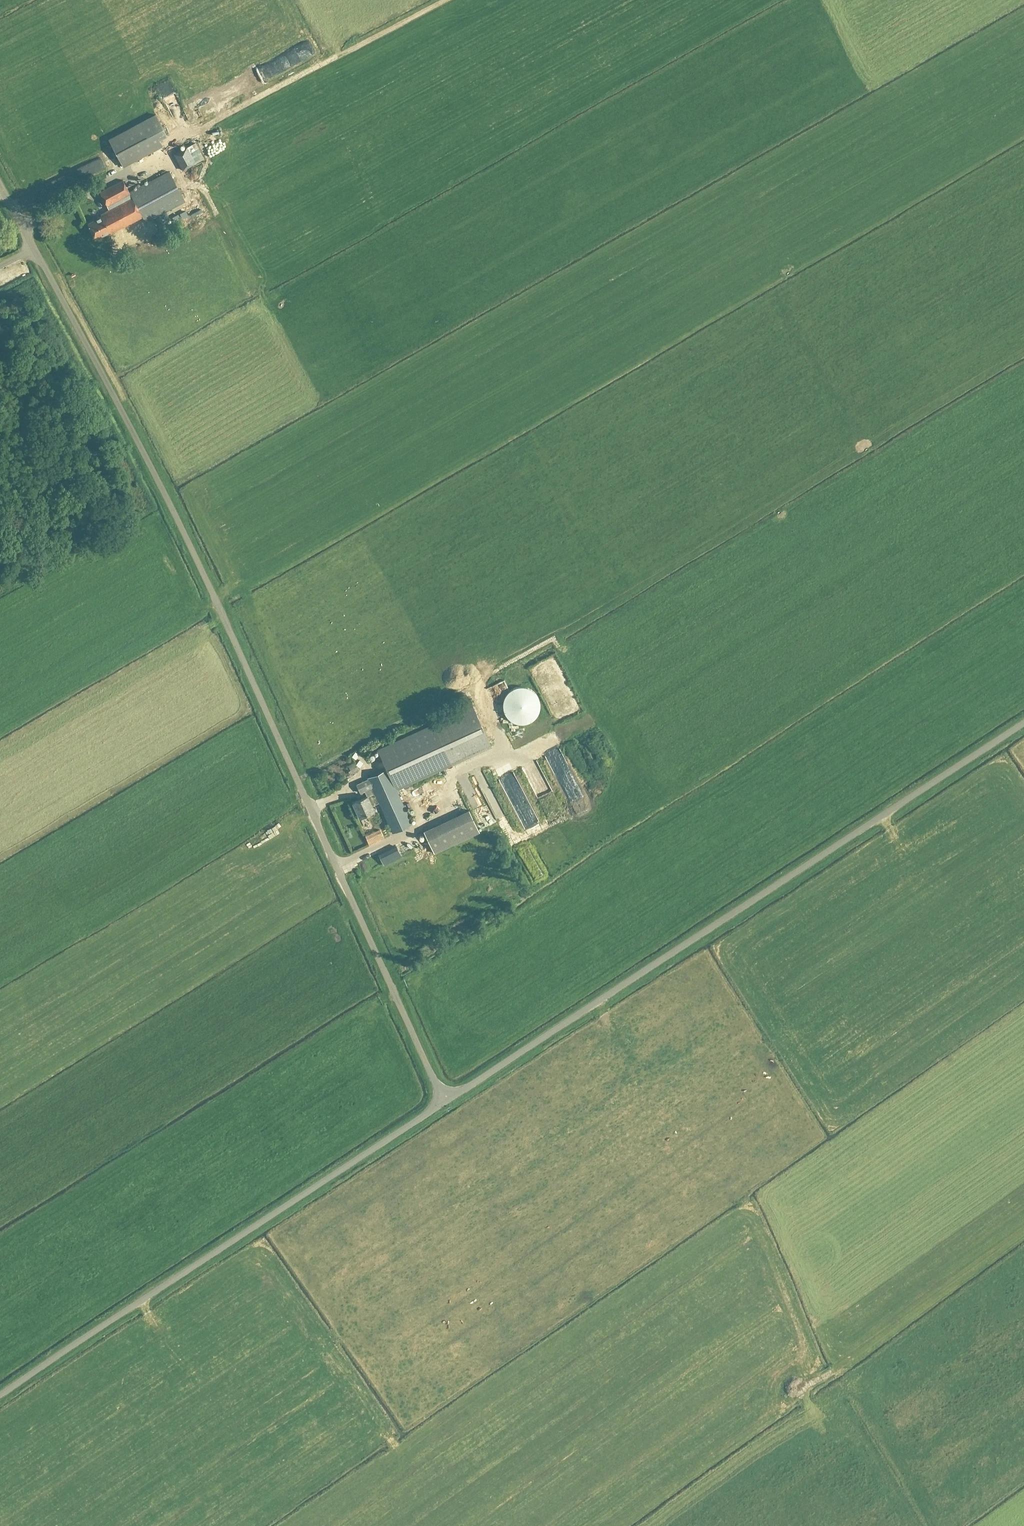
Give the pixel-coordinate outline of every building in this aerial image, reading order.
[(108,141),(122,167),(162,146),(157,139),(165,134),(155,115),(108,141)] [(172,154),(182,174),(203,163),(193,143),(172,154)] [(88,224),(95,239),(109,232),(110,234),(142,217),(144,223),(184,201),(169,173),(129,194),(122,181),(99,193),(109,211),(100,215),(101,217),(88,224)] [(9,266),(0,272),(0,286),(15,275),(9,266)] [(506,695),(505,696),(505,697),(504,698),(504,699),(503,700),(503,701),(503,702),(503,703),(503,704),(502,704),(502,705),(502,706),(502,707),(503,708),(503,709),(503,710),(503,711),(503,712),(504,712),(504,713),(504,714),(505,714),(505,715),(505,716),(506,716),(506,717),(507,718),(508,719),(508,720),(509,720),(510,721),(511,721),(511,722),(512,722),(513,722),(513,723),(514,723),(515,723),(516,724),(517,724),(518,724),(519,724),(520,724),(521,724),(522,724),(523,724),(524,724),(525,724),(526,724),(526,723),(527,723),(528,723),(529,723),(529,722),(530,722),(531,721),(532,721),(533,720),(533,719),(534,719),(535,718),(535,717),(536,717),(536,716),(537,716),(537,715),(537,714),(538,714),(538,713),(538,712),(539,711),(539,710),(539,709),(539,708),(539,707),(539,706),(539,705),(539,704),(539,703),(539,702),(539,701),(538,700),(538,699),(538,698),(537,698),(537,697),(537,696),(536,696),(536,695),(535,694),(534,693),(533,692),(532,691),(531,691),(531,690),(530,690),(529,689),(528,689),(527,688),(526,688),(525,688),(524,688),(523,688),(523,687),(522,687),(521,687),(520,687),(519,687),(518,688),(517,688),(516,688),(515,688),(514,689),(513,689),(512,690),(511,690),(510,691),(509,691),(509,692),(508,692),(508,693),(507,693),(507,694),(506,694),(506,695)] [(366,797),(352,803),(359,818),(373,812),(371,807),(379,804),(392,833),(411,825),(396,791),(490,747),(472,708),(377,752),(386,771),(368,779),(368,780),(356,785),(360,793),(364,792),(366,797)] [(459,777),(466,774),(463,766),(456,770),(459,777)] [(492,814),(498,811),(491,794),(485,797),(492,814)] [(423,832),(434,854),(479,833),(469,811),(423,832)] [(475,823),(488,818),(485,811),(472,817),(475,823)] [(383,838),(380,830),(365,837),(369,844),(383,838)] [(375,852),(382,869),(401,860),(394,844),(375,852)]
